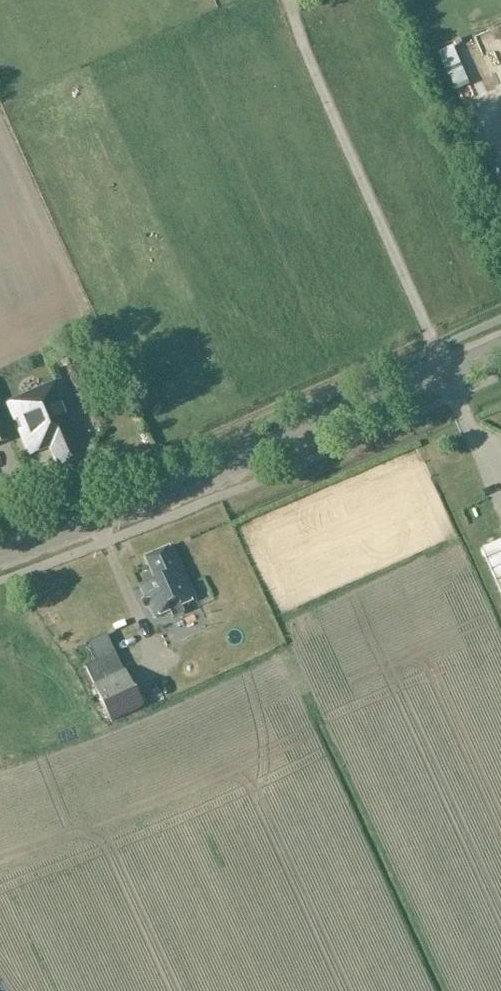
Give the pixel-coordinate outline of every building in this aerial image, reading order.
[(57,344),(63,356),(78,349),(72,337),(57,344)] [(59,468),(84,457),(75,436),(79,434),(72,417),(74,416),(59,381),(8,404),(31,455),(50,447),(59,468)] [(10,438),(0,416),(0,442),(10,438)] [(157,582),(153,584),(140,589),(144,600),(140,602),(144,610),(148,608),(152,619),(195,599),(172,547),(146,558),(157,582)] [(115,655),(106,659),(85,669),(93,685),(110,723),(142,707),(124,671),(123,672),(115,655)]
